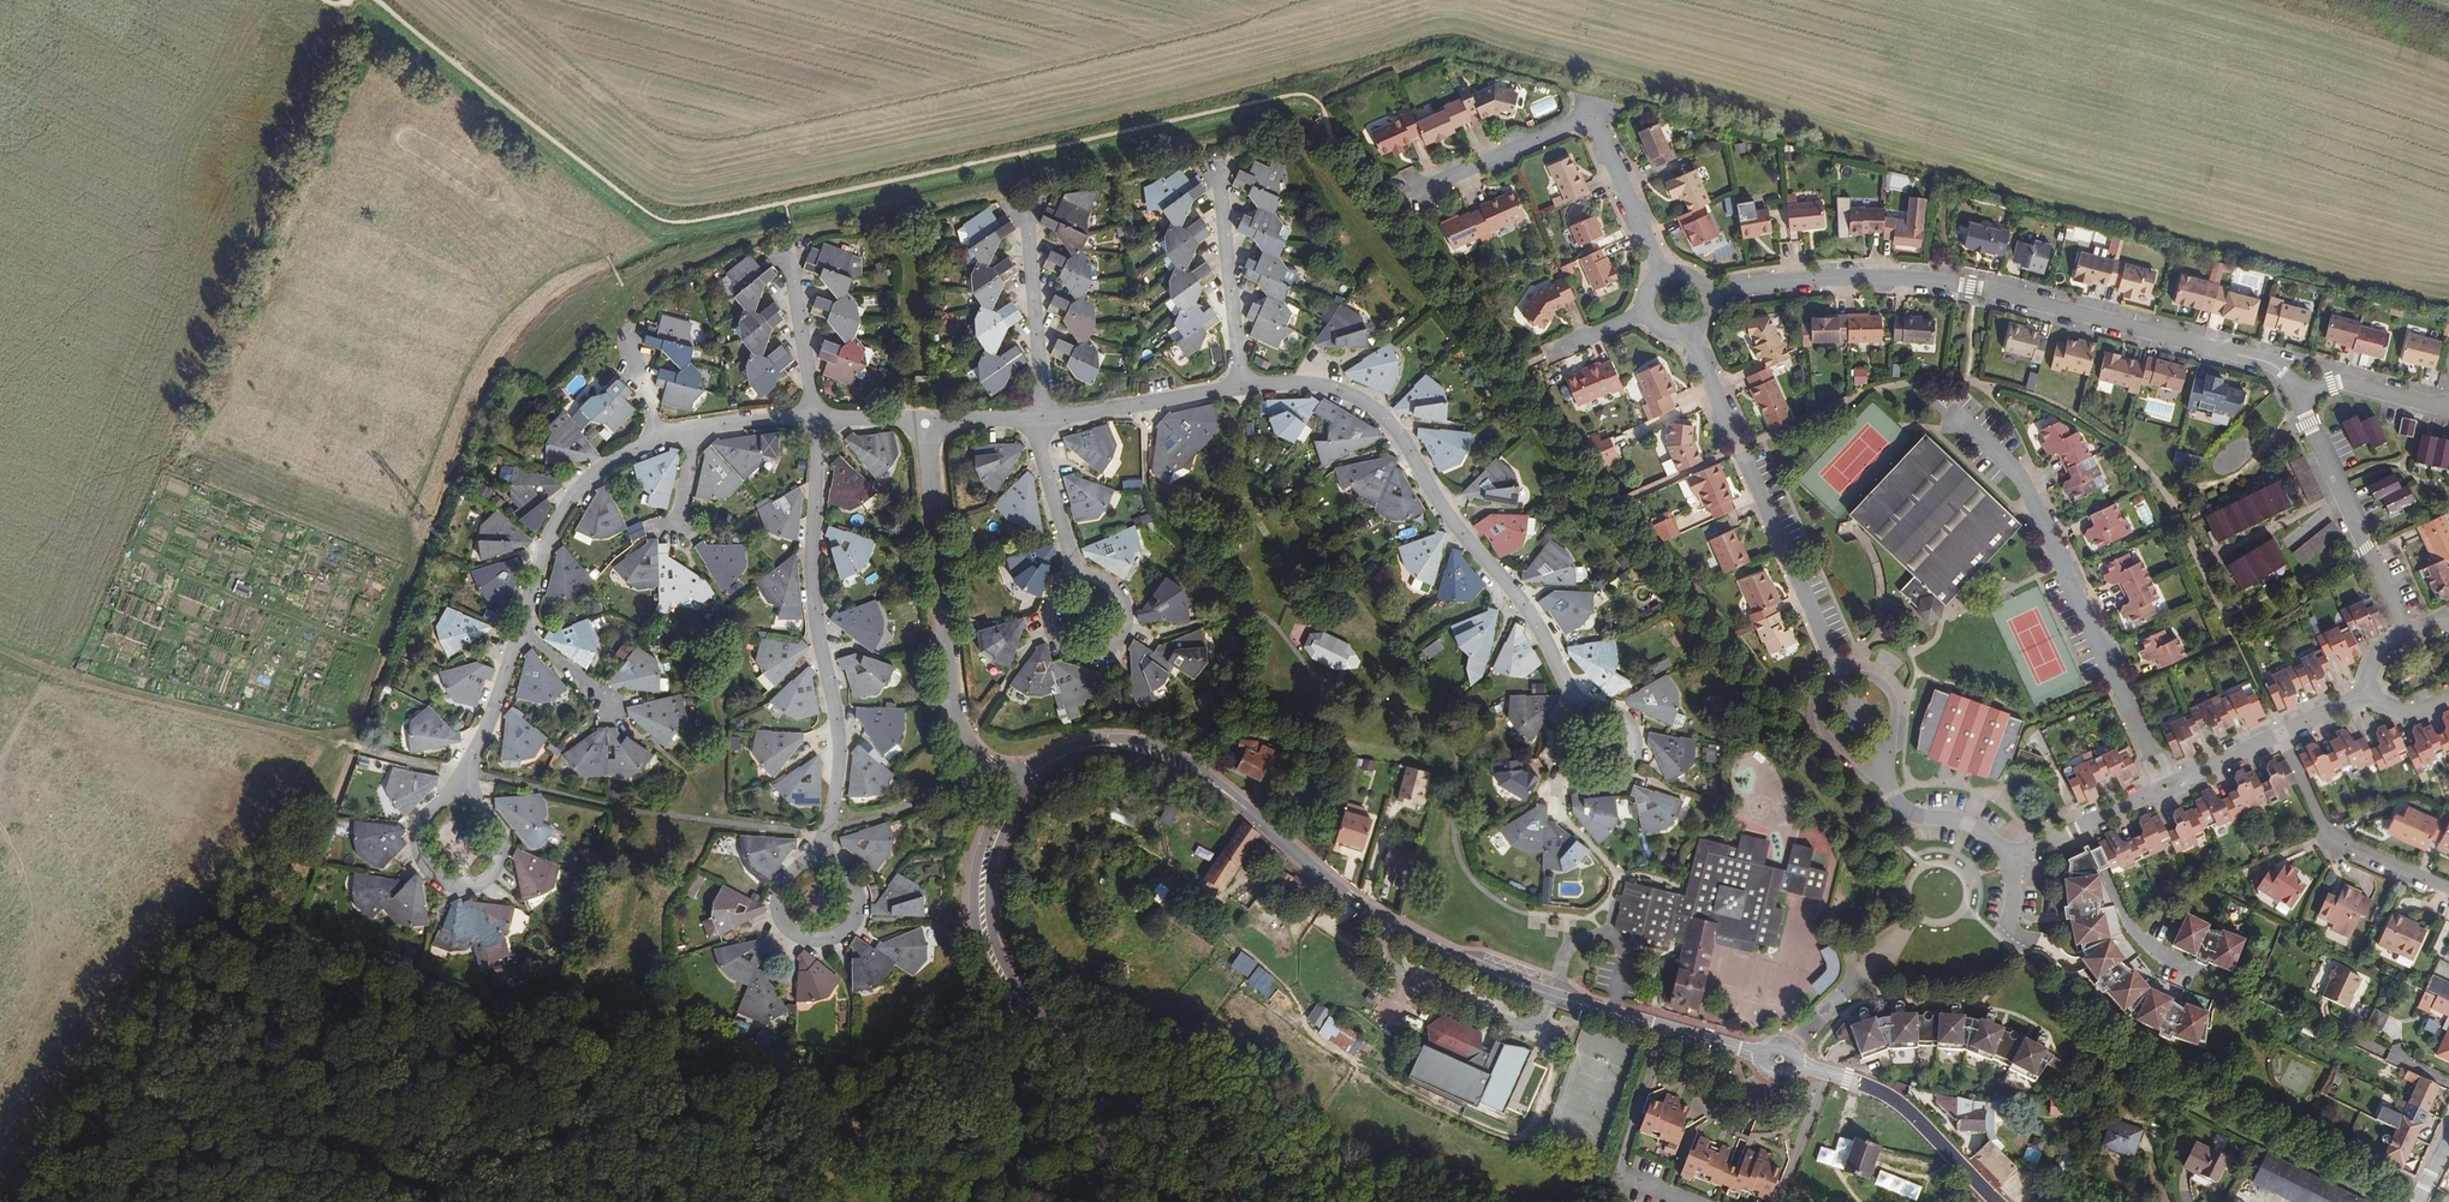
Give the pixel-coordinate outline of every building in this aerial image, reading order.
[(1494,100),(1493,100),(1492,99),(1469,110),(1462,96),(1459,97),(1451,99),(1457,112),(1440,120),(1441,123),(1412,136),(1405,121),(1401,123),(1403,127),(1397,129),(1399,133),(1369,146),(1379,168),(1389,163),(1390,165),(1400,162),(1397,156),(1408,152),(1406,148),(1416,143),(1421,154),(1428,151),(1430,153),(1441,148),(1440,146),(1449,142),(1449,138),(1466,131),(1463,125),(1472,122),(1476,130),(1484,127),(1484,125),(1491,122),(1493,126),(1501,130),(1504,128),(1508,129),(1513,107),(1495,102),(1494,100)] [(1651,175),(1672,165),(1668,157),(1666,158),(1653,131),(1634,141),(1639,151),(1636,153),(1643,168),(1648,166),(1651,175)] [(1728,152),(1730,161),(1738,159),(1737,150),(1728,152)] [(1547,207),(1551,216),(1585,200),(1575,181),(1573,183),(1571,178),(1564,166),(1544,176),(1552,191),(1554,192),(1560,206),(1557,207),(1555,202),(1547,207)] [(1278,202),(1277,187),(1281,179),(1254,167),(1250,178),(1240,174),(1232,192),(1250,200),(1258,212),(1253,222),(1245,218),(1237,236),(1257,245),(1262,255),(1257,266),(1249,263),(1241,280),(1258,286),(1268,297),(1263,309),(1253,306),(1245,323),(1254,328),(1248,341),(1276,353),(1282,342),(1292,334),(1291,318),(1289,317),(1284,312),(1280,307),(1286,291),(1286,277),(1275,262),(1281,246),(1283,232),(1271,218),(1278,202)] [(1185,313),(1180,329),(1187,340),(1180,345),(1188,359),(1200,353),(1209,337),(1224,326),(1213,310),(1204,316),(1197,306),(1202,296),(1220,282),(1209,267),(1193,278),(1187,275),(1198,251),(1215,238),(1204,222),(1188,233),(1182,230),(1197,204),(1211,193),(1200,178),(1189,186),(1181,176),(1167,187),(1164,184),(1160,183),(1155,186),(1157,212),(1165,212),(1175,229),(1170,242),(1172,257),(1180,270),(1173,284),(1174,301),(1168,305),(1177,320),(1185,313)] [(1674,202),(1678,201),(1680,205),(1686,218),(1673,224),(1678,234),(1680,232),(1684,241),(1689,253),(1713,242),(1704,221),(1702,221),(1697,213),(1706,209),(1691,176),(1661,190),(1668,204),(1674,202)] [(1900,224),(1877,224),(1877,215),(1842,214),(1841,239),(1854,240),(1855,237),(1877,239),(1877,243),(1886,244),(1886,247),(1892,248),(1892,249),(1915,250),(1915,226),(1913,225),(1913,201),(1900,201),(1900,224)] [(1512,232),(1516,230),(1516,227),(1522,224),(1511,203),(1503,207),(1501,204),(1475,215),(1477,219),(1466,224),(1463,223),(1439,235),(1450,257),(1476,245),(1479,251),(1490,246),(1487,240),(1509,231),(1512,232)] [(1097,372),(1096,356),(1088,343),(1094,327),(1094,311),(1086,299),(1091,283),(1089,269),(1080,255),(1084,253),(1088,240),(1088,226),(1091,215),(1065,205),(1060,214),(1049,210),(1040,227),(1058,235),(1074,259),(1070,262),(1051,254),(1043,271),(1061,280),(1078,303),(1072,307),(1055,298),(1047,315),(1066,325),(1081,346),(1076,350),(1058,342),(1050,359),(1067,369),(1077,381),(1091,386),(1097,372)] [(1814,209),(1781,212),(1784,237),(1818,233),(1814,209)] [(986,365),(988,383),(996,396),(1008,390),(1016,373),(1029,364),(1018,348),(1002,359),(995,356),(1008,331),(1025,319),(1015,303),(998,314),(992,311),(1004,287),(1022,275),(1011,259),(995,270),(989,267),(1001,243),(1019,231),(1009,216),(1001,221),(994,212),(963,232),(972,249),(974,247),(977,250),(971,251),(972,266),(984,265),(977,277),(969,284),(977,296),(979,295),(987,309),(981,323),(974,328),(981,340),(983,339),(991,354),(986,365)] [(1761,216),(1733,221),(1737,246),(1748,244),(1748,241),(1765,238),(1761,216)] [(1998,230),(1968,223),(1962,247),(1994,255),(1993,252),(2002,254),(2008,230),(1999,228),(1998,230)] [(1598,244),(1589,225),(1566,235),(1575,253),(1598,244)] [(2109,238),(2107,253),(2117,254),(2119,239),(2109,238)] [(2037,275),(2044,247),(2028,243),(2027,247),(2011,243),(2006,264),(2014,266),(2014,268),(2021,270),(2021,271),(2037,275)] [(838,304),(818,297),(814,307),(810,315),(831,324),(849,344),(845,349),(826,341),(818,359),(827,364),(823,376),(852,387),(854,381),(864,366),(857,363),(862,349),(855,342),(859,324),(857,309),(850,297),(854,285),(854,282),(866,276),(865,263),(852,258),(844,255),(824,248),(823,253),(821,257),(810,254),(804,272),(821,278),(840,301),(838,304)] [(812,249),(810,254),(821,257),(823,253),(812,249)] [(844,255),(852,258),(854,252),(845,249),(844,255)] [(2108,263),(2108,262),(2074,254),(2067,282),(2079,285),(2080,283),(2086,284),(2101,288),(2102,285),(2108,263)] [(752,366),(755,383),(763,395),(773,390),(780,375),(797,361),(785,346),(769,358),(762,356),(773,330),(789,318),(776,303),(762,314),(755,312),(767,286),(782,274),(770,259),(761,265),(754,259),(724,280),(735,297),(743,292),(744,294),(738,300),(745,311),(745,323),(739,327),(755,355),(752,366)] [(1600,266),(1595,259),(1576,267),(1591,298),(1616,289),(1611,278),(1608,280),(1606,277),(1601,265),(1600,266)] [(732,272),(724,262),(720,263),(728,274),(732,272)] [(2108,262),(2108,263),(2102,285),(2113,287),(2112,292),(2118,293),(2118,296),(2117,298),(2130,301),(2132,293),(2144,296),(2148,282),(2142,280),(2144,271),(2108,262)] [(1564,273),(1557,276),(1561,285),(1562,287),(1569,284),(1566,277),(1564,273)] [(701,285),(697,275),(683,281),(688,292),(701,285)] [(1559,312),(1571,306),(1562,287),(1561,285),(1550,290),(1551,292),(1559,312)] [(1159,286),(1142,293),(1147,305),(1164,298),(1159,286)] [(2225,290),(2213,287),(2208,308),(2207,313),(2206,313),(2217,316),(2217,317),(2228,319),(2237,322),(2248,324),(2254,300),(2224,293),(2225,290)] [(1559,313),(1559,312),(1551,292),(1533,299),(1518,322),(1522,325),(1523,330),(1528,333),(1533,333),(1538,337),(1548,323),(1546,322),(1551,316),(1559,313)] [(2278,301),(2265,298),(2259,325),(2286,332),(2292,334),(2292,335),(2299,337),(2305,311),(2277,304),(2278,301)] [(1362,303),(1357,299),(1353,304),(1358,308),(1362,303)] [(1284,312),(1289,317),(1289,316),(1295,318),(1297,312),(1288,306),(1284,312)] [(1342,306),(1328,324),(1315,344),(1322,349),(1325,345),(1369,346),(1369,329),(1365,324),(1362,316),(1351,309),(1350,310),(1342,306)] [(1328,308),(1324,320),(1329,322),(1334,310),(1328,308)] [(1157,320),(1154,314),(1146,319),(1150,325),(1157,320)] [(2332,340),(2339,342),(2339,344),(2349,347),(2349,350),(2379,357),(2386,333),(2355,326),(2356,322),(2327,315),(2322,337),(2332,340)] [(684,370),(679,373),(661,368),(655,387),(665,390),(661,402),(694,409),(697,398),(700,394),(703,384),(702,377),(690,365),(692,345),(690,334),(691,324),(661,317),(658,328),(649,326),(644,345),(663,350),(684,370)] [(1851,320),(1842,321),(1823,321),(1823,324),(1817,324),(1806,324),(1806,330),(1796,330),(1799,351),(1805,351),(1805,347),(1834,347),(1834,345),(1843,345),(1843,346),(1876,345),(1875,322),(1852,322),(1851,320)] [(1889,323),(1888,346),(1896,346),(1896,348),(1928,349),(1928,327),(1908,326),(1908,323),(1897,322),(1897,323),(1889,323)] [(1759,363),(1764,374),(1765,373),(1785,364),(1775,342),(1772,342),(1763,324),(1744,326),(1740,330),(1741,339),(1745,341),(1747,340),(1749,340),(1754,350),(1752,351),(1750,353),(1756,364),(1759,363)] [(2037,331),(2011,324),(2004,350),(2027,356),(2028,361),(2040,364),(2047,338),(2036,335),(2037,331)] [(1172,334),(1180,345),(1187,340),(1180,329),(1172,334)] [(2405,332),(2399,359),(2432,367),(2439,341),(2405,332)] [(2084,377),(2091,346),(2082,344),(2080,346),(2072,344),(2062,342),(2061,347),(2052,344),(2045,371),(2055,373),(2056,370),(2084,377)] [(1401,361),(1391,346),(1383,351),(1381,351),(1347,372),(1354,383),(1358,381),(1388,394),(1392,384),(1395,384),(1397,373),(1399,372),(1401,361)] [(857,363),(864,366),(869,353),(867,351),(862,349),(857,363)] [(1214,366),(1222,365),(1220,354),(1212,355),(1214,366)] [(2115,359),(2115,357),(2101,354),(2094,381),(2124,389),(2123,393),(2133,395),(2140,366),(2131,364),(2132,363),(2121,360),(2120,363),(2114,361),(2115,359)] [(1265,367),(1257,363),(1253,370),(1262,373),(1265,367)] [(1623,400),(1621,394),(1608,367),(1597,371),(1596,369),(1582,376),(1583,379),(1575,382),(1566,386),(1576,409),(1608,395),(1610,399),(1617,396),(1620,402),(1623,400)] [(1865,367),(1852,368),(1853,383),(1866,382),(1865,367)] [(1647,426),(1672,415),(1665,401),(1672,397),(1667,384),(1665,386),(1663,382),(1658,370),(1635,380),(1641,396),(1639,397),(1645,410),(1641,412),(1647,426)] [(2037,374),(2029,372),(2025,388),(2032,390),(2037,374)] [(1747,394),(1747,396),(1751,404),(1754,403),(1757,408),(1761,416),(1781,408),(1780,407),(1765,373),(1764,374),(1745,382),(1750,393),(1747,394)] [(2190,380),(2183,409),(2193,411),(2193,412),(2207,416),(2208,412),(2227,417),(2238,406),(2241,393),(2223,388),(2216,387),(2217,384),(2218,380),(2202,376),(2200,382),(2190,380)] [(929,396),(929,378),(916,378),(916,396),(929,396)] [(549,438),(547,439),(549,463),(590,460),(593,463),(601,456),(579,429),(597,417),(602,418),(610,429),(636,408),(628,399),(635,392),(623,379),(606,393),(591,394),(583,401),(585,405),(569,416),(572,420),(567,424),(562,421),(555,431),(553,430),(549,438)] [(828,390),(832,382),(826,380),(822,388),(828,390)] [(1436,391),(1426,385),(1392,417),(1400,424),(1404,421),(1445,429),(1449,411),(1445,399),(1437,391),(1436,391)] [(1315,414),(1320,406),(1311,400),(1309,404),(1268,405),(1268,407),(1259,407),(1259,420),(1266,420),(1266,425),(1275,434),(1281,440),(1286,440),(1295,446),(1315,414)] [(1326,405),(1320,406),(1315,414),(1332,425),(1330,434),(1329,447),(1317,448),(1321,470),(1325,474),(1331,467),(1339,464),(1384,444),(1378,432),(1373,434),(1326,405)] [(1181,477),(1182,476),(1181,474),(1189,468),(1189,464),(1202,450),(1205,451),(1215,439),(1217,437),(1217,436),(1219,433),(1213,408),(1173,417),(1168,415),(1155,430),(1158,434),(1150,475),(1169,478),(1181,477)] [(553,430),(555,431),(562,421),(567,424),(572,420),(569,416),(565,411),(557,417),(549,430),(553,430)] [(2402,414),(2398,431),(2412,435),(2417,418),(2402,414)] [(2353,418),(2339,425),(2350,450),(2365,443),(2368,450),(2383,443),(2371,418),(2356,425),(2353,418)] [(593,425),(585,431),(600,450),(608,444),(593,425)] [(1664,452),(1676,478),(1699,467),(1692,451),(1690,452),(1686,446),(1689,444),(1691,431),(1673,426),(1670,428),(1664,452)] [(1111,442),(1106,428),(1062,440),(1065,453),(1069,452),(1102,479),(1115,465),(1117,453),(1115,453),(1115,443),(1111,442)] [(2052,456),(2052,458),(2054,457),(2057,457),(2064,471),(2069,479),(2064,482),(2065,484),(2060,486),(2059,491),(2063,497),(2067,495),(2072,503),(2093,492),(2093,491),(2087,481),(2094,477),(2095,476),(2075,436),(2067,440),(2062,429),(2041,440),(2045,448),(2040,450),(2043,458),(2047,458),(2052,456)] [(2414,458),(2448,466),(2448,438),(2421,431),(2414,458)] [(892,445),(889,434),(858,436),(853,432),(843,440),(875,480),(887,473),(894,458),(894,445),(892,445)] [(1468,458),(1468,439),(1460,438),(1417,433),(1416,445),(1421,446),(1436,474),(1447,472),(1448,473),(1455,469),(1459,467),(1468,458)] [(1267,443),(1287,460),(1295,446),(1286,440),(1281,440),(1275,434),(1267,443)] [(735,488),(752,473),(754,474),(762,463),(764,463),(767,456),(761,435),(720,440),(717,438),(702,452),(705,456),(697,497),(714,502),(728,500),(728,498),(736,492),(735,488)] [(2018,527),(1924,440),(1849,519),(1914,579),(1900,595),(1918,613),(1917,615),(1925,624),(1938,622),(1942,606),(1944,607),(2018,527)] [(1014,447),(979,447),(977,447),(977,459),(974,460),(977,469),(975,471),(981,482),(998,495),(1027,451),(1017,443),(1014,447)] [(1589,449),(1606,470),(1623,462),(1615,445),(1607,449),(1604,443),(1589,449)] [(649,504),(665,510),(668,501),(669,501),(683,450),(670,447),(668,452),(634,465),(638,473),(635,475),(640,486),(640,487),(646,495),(652,497),(649,504)] [(1297,447),(1294,453),(1298,456),(1302,450),(1297,447)] [(885,501),(890,496),(880,486),(875,490),(870,485),(840,455),(830,465),(834,469),(829,501),(841,503),(842,506),(854,506),(855,508),(864,506),(871,512),(881,501),(876,495),(878,493),(885,501)] [(2287,462),(2312,514),(2325,508),(2301,456),(2287,462)] [(2064,482),(2069,479),(2064,471),(2057,457),(2054,457),(2052,458),(2060,473),(2064,482)] [(1386,464),(1346,469),(1346,471),(1346,490),(1354,500),(1352,506),(1351,513),(1368,523),(1375,520),(1376,516),(1384,520),(1384,524),(1397,527),(1398,529),(1408,528),(1425,517),(1403,481),(1405,476),(1397,473),(1400,465),(1387,459),(1386,464)] [(566,486),(559,476),(556,478),(511,468),(506,486),(508,498),(512,499),(514,506),(520,505),(527,515),(566,486)] [(1507,477),(1498,469),(1463,502),(1469,508),(1473,504),(1516,513),(1521,499),(1517,484),(1515,484),(1508,476),(1507,477)] [(1228,474),(1223,470),(1220,473),(1225,478),(1228,474)] [(1336,474),(1335,495),(1346,492),(1346,471),(1336,474)] [(1720,485),(1714,471),(1687,483),(1693,499),(1697,498),(1704,514),(1707,513),(1725,505),(1727,504),(1719,486),(1720,485)] [(1028,473),(1002,499),(1003,500),(996,509),(1000,515),(999,518),(1012,528),(1023,528),(1025,539),(1044,535),(1041,524),(1035,486),(1037,481),(1028,473)] [(1063,479),(1075,523),(1088,521),(1089,524),(1098,519),(1100,520),(1109,514),(1115,494),(1075,480),(1074,475),(1063,479)] [(2366,487),(2373,502),(2380,499),(2388,515),(2413,503),(2405,486),(2398,489),(2391,475),(2366,487)] [(1230,489),(1216,477),(1212,482),(1224,493),(1230,489)] [(2087,481),(2093,491),(2096,490),(2097,480),(2094,477),(2087,481)] [(1263,481),(1256,478),(1254,481),(1260,486),(1263,481)] [(2277,481),(2202,517),(2214,544),(2289,507),(2277,481)] [(596,493),(586,510),(576,529),(588,540),(605,542),(605,539),(616,534),(616,532),(625,527),(605,483),(594,488),(596,493)] [(490,488),(485,494),(500,506),(506,500),(490,488)] [(801,488),(767,508),(762,510),(767,521),(765,523),(772,529),(770,531),(779,540),(797,540),(802,501),(806,498),(801,488)] [(2143,502),(2139,495),(2133,498),(2136,505),(2143,502)] [(1713,524),(1730,517),(1725,505),(1707,513),(1713,524)] [(2091,509),(2094,515),(2101,512),(2097,505),(2091,509)] [(2139,506),(2140,523),(2149,522),(2147,505),(2139,506)] [(2112,507),(2101,512),(2094,515),(2091,517),(2088,518),(2092,527),(2088,529),(2089,531),(2085,534),(2084,536),(2082,537),(2086,545),(2091,542),(2095,550),(2117,540),(2112,529),(2121,525),(2112,507)] [(534,540),(495,513),(489,520),(486,520),(480,528),(477,528),(475,539),(481,559),(522,547),(527,550),(534,540)] [(1654,524),(1656,529),(1670,523),(1667,518),(1654,524)] [(2088,518),(2084,520),(2088,529),(2092,527),(2088,518)] [(1324,528),(1317,520),(1311,525),(1318,534),(1324,528)] [(1533,543),(1533,523),(1521,522),(1486,521),(1471,532),(1480,544),(1483,542),(1497,562),(1517,551),(1519,552),(1528,543),(1533,543)] [(626,529),(628,532),(643,526),(642,523),(626,529)] [(1662,547),(1678,540),(1670,523),(1656,529),(1650,532),(1662,547)] [(2433,563),(2418,570),(2422,577),(2426,576),(2433,590),(2438,591),(2439,596),(2446,599),(2448,598),(2448,565),(2447,567),(2443,558),(2448,555),(2448,527),(2447,524),(2425,534),(2437,561),(2433,563)] [(2112,529),(2117,540),(2126,536),(2121,525),(2112,529)] [(2291,558),(2300,570),(2341,539),(2332,527),(2291,558)] [(868,554),(869,545),(827,530),(824,538),(829,540),(839,579),(856,577),(868,567),(867,566),(869,554),(868,554)] [(1115,579),(1123,586),(1135,571),(1136,558),(1141,555),(1136,544),(1135,544),(1129,532),(1080,553),(1084,563),(1089,562),(1115,579)] [(2421,536),(2433,563),(2437,561),(2425,534),(2421,536)] [(1444,536),(1436,535),(1435,535),(1434,541),(1405,552),(1406,559),(1403,560),(1409,569),(1407,571),(1414,582),(1412,589),(1429,595),(1447,538),(1444,537),(1444,536)] [(1722,579),(1746,569),(1736,547),(1730,536),(1708,546),(1722,579)] [(613,567),(621,583),(634,588),(635,586),(643,588),(645,586),(659,586),(659,599),(669,599),(670,602),(683,599),(684,602),(691,598),(705,580),(669,558),(669,542),(659,542),(659,538),(647,538),(648,543),(613,567)] [(705,545),(702,540),(693,547),(721,592),(740,581),(744,568),(743,567),(745,557),(740,556),(741,548),(705,545)] [(2224,568),(2239,593),(2285,566),(2271,541),(2224,568)] [(556,555),(545,595),(567,601),(577,598),(578,595),(582,594),(586,591),(585,588),(591,581),(562,544),(553,551),(556,555)] [(1746,569),(1748,568),(1738,546),(1736,547),(1746,569)] [(1030,557),(1011,563),(1014,579),(1017,584),(1014,587),(1025,596),(1042,601),(1053,559),(1058,557),(1054,547),(1030,557)] [(1559,558),(1549,552),(1522,581),(1520,581),(1519,590),(1571,593),(1571,591),(1578,591),(1582,588),(1582,577),(1573,576),(1570,569),(1564,561),(1560,558),(1559,558)] [(1451,553),(1438,598),(1437,604),(1450,609),(1463,609),(1463,605),(1473,602),(1472,597),(1484,592),(1461,563),(1463,557),(1451,553)] [(522,556),(481,569),(474,571),(477,587),(486,597),(488,596),(496,603),(500,600),(509,605),(520,569),(526,567),(522,556)] [(2128,617),(2132,625),(2154,614),(2148,603),(2158,598),(2139,563),(2131,567),(2125,556),(2103,566),(2108,574),(2102,577),(2105,585),(2110,586),(2115,583),(2116,586),(2120,584),(2125,593),(2121,595),(2126,604),(2122,605),(2118,611),(2123,619),(2128,617)] [(775,571),(774,571),(759,583),(764,592),(762,594),(770,600),(769,602),(779,609),(801,608),(797,568),(801,564),(794,557),(775,571)] [(1366,572),(1373,566),(1370,561),(1362,568),(1366,572)] [(1197,576),(1200,570),(1192,563),(1184,573),(1194,580),(1197,576)] [(2177,568),(2171,571),(2175,578),(2180,575),(2177,568)] [(1207,576),(1200,570),(1197,576),(1204,581),(1207,576)] [(1775,607),(1760,576),(1737,587),(1752,617),(1748,620),(1752,628),(1754,628),(1761,644),(1762,647),(1764,646),(1770,659),(1785,653),(1793,649),(1786,635),(1781,637),(1778,629),(1780,628),(1776,618),(1773,619),(1770,610),(1775,607)] [(1380,583),(1376,578),(1367,585),(1372,590),(1380,583)] [(240,583),(236,593),(248,597),(252,587),(240,583)] [(2116,586),(2121,595),(2125,593),(2120,584),(2116,586)] [(1135,625),(1187,626),(1188,605),(1181,595),(1180,596),(1171,589),(1168,592),(1161,587),(1142,613),(1135,614),(1135,625)] [(422,597),(419,606),(433,612),(436,603),(422,597)] [(1591,621),(1589,601),(1573,600),(1550,598),(1534,609),(1542,621),(1547,619),(1560,640),(1568,635),(1570,636),(1578,631),(1581,632),(1591,621)] [(2346,629),(2358,624),(2363,636),(2366,636),(2368,639),(2376,636),(2373,630),(2381,627),(2371,605),(2363,609),(2361,605),(2359,601),(2337,610),(2344,625),(2346,629)] [(839,616),(834,613),(828,622),(873,653),(882,641),(883,627),(878,615),(876,615),(871,605),(839,616)] [(490,626),(447,608),(443,618),(440,618),(436,626),(434,640),(446,658),(482,634),(487,636),(490,626)] [(1499,615),(1489,613),(1488,617),(1456,631),(1458,643),(1457,645),(1463,652),(1461,654),(1470,662),(1487,666),(1499,615)] [(1646,629),(1654,624),(1650,618),(1643,623),(1646,629)] [(589,631),(585,621),(550,634),(547,631),(540,640),(584,671),(597,656),(596,641),(595,641),(591,631),(589,631)] [(1027,631),(1024,621),(980,635),(982,647),(980,648),(983,656),(982,657),(991,668),(1009,673),(1023,633),(1027,631)] [(966,625),(970,638),(980,635),(977,626),(966,625)] [(2344,625),(2336,629),(2339,634),(2347,631),(2346,629),(2344,625)] [(2330,652),(2336,655),(2338,661),(2344,664),(2351,661),(2349,656),(2356,651),(2347,631),(2339,634),(2336,629),(2335,627),(2313,637),(2319,650),(2297,659),(2298,663),(2301,668),(2293,672),(2290,666),(2268,677),(2270,680),(2273,686),(2265,690),(2274,709),(2282,706),(2286,713),(2291,710),(2293,701),(2289,695),(2291,690),(2299,686),(2302,692),(2310,688),(2313,692),(2321,689),(2321,684),(2321,680),(2318,677),(2320,673),(2328,668),(2322,656),(2330,652)] [(1513,628),(1492,673),(1505,680),(1518,681),(1518,678),(1529,676),(1529,672),(1538,668),(1522,638),(1524,634),(1513,628)] [(1752,628),(1737,635),(1739,640),(1754,633),(1752,628)] [(1162,649),(1157,646),(1153,654),(1132,642),(1125,653),(1130,656),(1132,695),(1148,695),(1162,692),(1160,689),(1162,686),(1165,684),(1163,683),(1167,678),(1166,675),(1170,667),(1191,681),(1198,670),(1201,670),(1205,660),(1208,660),(1210,648),(1202,633),(1202,632),(1162,649)] [(2156,659),(2161,668),(2184,657),(2176,639),(2168,643),(2162,632),(2141,642),(2144,650),(2138,653),(2143,661),(2147,661),(2153,659),(2153,660),(2156,659)] [(1670,645),(1681,646),(1681,636),(1670,636),(1670,645)] [(1324,639),(1310,639),(1304,653),(1312,665),(1336,677),(1357,676),(1361,668),(1348,651),(1324,639)] [(753,678),(767,692),(773,687),(775,688),(811,648),(802,641),(799,646),(761,642),(760,647),(757,648),(757,659),(755,660),(758,673),(753,678)] [(1441,642),(1431,648),(1437,656),(1446,650),(1441,642)] [(1086,702),(1089,704),(1101,694),(1105,676),(1062,665),(1061,660),(1051,663),(1046,645),(1034,648),(1036,655),(1032,658),(1011,686),(1012,687),(1024,697),(1035,701),(1049,698),(1052,699),(1054,699),(1058,713),(1055,714),(1058,725),(1061,724),(1062,729),(1069,728),(1068,721),(1076,719),(1073,705),(1077,706),(1086,702)] [(566,688),(564,685),(530,646),(521,655),(524,658),(516,691),(527,694),(528,697),(537,696),(539,699),(551,698),(566,688)] [(619,662),(628,651),(620,646),(612,657),(619,662)] [(634,649),(607,687),(613,692),(616,688),(660,693),(661,674),(656,663),(652,664),(648,656),(645,659),(634,649)] [(1611,661),(1609,650),(1564,655),(1565,666),(1570,666),(1597,696),(1612,687),(1617,673),(1615,673),(1613,661),(1611,661)] [(893,667),(884,664),(852,655),(836,660),(840,673),(845,672),(851,694),(861,694),(864,696),(873,692),(874,693),(885,689),(893,667)] [(1667,658),(1649,665),(1653,675),(1671,667),(1667,658)] [(439,672),(439,673),(443,691),(452,700),(454,698),(464,702),(465,701),(476,705),(485,680),(490,681),(495,667),(479,661),(439,672)] [(2298,663),(2290,666),(2293,672),(2301,668),(2298,663)] [(810,717),(817,717),(812,678),(815,675),(807,666),(767,700),(782,720),(796,724),(797,720),(809,720),(810,717)] [(2262,684),(2265,690),(2273,686),(2270,680),(2262,684)] [(1217,685),(1211,682),(1207,688),(1212,691),(1217,685)] [(1669,698),(1662,686),(1622,709),(1627,719),(1632,717),(1641,722),(1668,736),(1679,723),(1679,710),(1678,710),(1672,698),(1669,698)] [(2204,727),(2209,728),(2212,735),(2217,737),(2224,734),(2223,729),(2230,725),(2227,720),(2235,716),(2239,717),(2243,725),(2249,729),(2264,722),(2251,695),(2244,698),(2241,691),(2219,701),(2220,705),(2213,708),(2208,701),(2187,711),(2189,715),(2167,725),(2169,729),(2171,734),(2163,738),(2172,759),(2180,756),(2182,761),(2190,757),(2191,753),(2187,744),(2188,739),(2198,735),(2196,730),(2204,727)] [(216,692),(214,701),(225,703),(226,694),(216,692)] [(2021,735),(2026,720),(2011,716),(2011,715),(1951,697),(1950,698),(1948,697),(1935,693),(1930,708),(1930,707),(1922,734),(1921,757),(1933,760),(1933,761),(1948,765),(1951,763),(1954,767),(1970,772),(1974,770),(1976,774),(1991,778),(1991,777),(2002,781),(2013,761),(2014,762),(2022,735),(2021,735)] [(644,704),(643,702),(623,707),(627,719),(632,718),(663,747),(665,745),(669,699),(644,704)] [(1556,703),(1509,704),(1509,715),(1506,715),(1509,726),(1506,727),(1513,740),(1530,748),(1552,715),(1557,714),(1558,705),(1556,703)] [(407,730),(411,750),(462,742),(461,732),(454,731),(429,705),(421,712),(419,711),(411,721),(407,730)] [(504,718),(502,733),(498,761),(516,765),(524,761),(526,758),(534,754),(533,751),(540,742),(520,722),(516,719),(506,709),(501,715),(504,718)] [(469,723),(472,713),(466,710),(463,721),(469,723)] [(899,714),(853,710),(853,722),(856,722),(878,757),(893,751),(901,741),(902,727),(899,727),(899,714)] [(2430,728),(2423,731),(2419,725),(2411,729),(2412,732),(2411,734),(2414,742),(2413,747),(2404,751),(2406,755),(2413,770),(2435,759),(2434,756),(2431,751),(2439,747),(2442,753),(2443,756),(2448,753),(2448,711),(2444,714),(2441,720),(2444,727),(2442,733),(2434,737),(2430,728)] [(461,726),(456,720),(451,726),(456,731),(461,726)] [(617,727),(606,726),(597,726),(597,730),(560,752),(570,769),(580,774),(593,779),(607,778),(607,774),(616,775),(618,777),(626,776),(629,777),(641,773),(651,756),(617,732),(617,727)] [(2403,750),(2394,730),(2387,732),(2384,727),(2376,731),(2375,735),(2380,744),(2376,749),(2370,753),(2376,766),(2378,772),(2399,762),(2397,758),(2395,754),(2403,750)] [(2161,733),(2163,738),(2171,734),(2169,729),(2161,733)] [(2321,784),(2356,768),(2358,772),(2366,769),(2368,769),(2376,766),(2370,753),(2365,744),(2364,741),(2356,745),(2354,744),(2351,744),(2347,734),(2343,733),(2335,736),(2338,742),(2329,745),(2333,754),(2325,757),(2319,756),(2317,748),(2311,747),(2305,751),(2306,755),(2298,758),(2308,779),(2316,776),(2321,784)] [(802,745),(803,736),(756,734),(755,744),(752,745),(753,753),(751,754),(754,768),(771,778),(781,767),(798,745),(802,745)] [(1272,742),(1255,740),(1235,738),(1228,765),(1246,771),(1262,776),(1272,742)] [(730,742),(729,758),(739,758),(739,743),(730,742)] [(1687,762),(1689,750),(1647,744),(1644,744),(1644,752),(1647,753),(1665,792),(1687,786),(1689,774),(1688,773),(1690,763),(1687,762)] [(556,757),(555,750),(546,745),(544,752),(556,757)] [(868,752),(861,746),(858,751),(854,747),(848,755),(850,758),(846,800),(863,802),(876,798),(876,794),(885,791),(882,787),(890,778),(865,757),(868,752)] [(2431,751),(2434,756),(2442,753),(2439,747),(2431,751)] [(2126,756),(2127,759),(2130,757),(2126,749),(2115,755),(2117,760),(2126,756)] [(2404,751),(2403,750),(2395,754),(2397,758),(2406,755),(2404,751)] [(1373,767),(1374,752),(1363,751),(1362,766),(1373,767)] [(2086,806),(2093,803),(2094,798),(2091,791),(2094,783),(2101,780),(2109,776),(2112,778),(2117,786),(2122,789),(2129,786),(2127,781),(2134,777),(2136,778),(2127,759),(2126,756),(2117,760),(2115,755),(2113,751),(2092,760),(2093,762),(2090,761),(2070,770),(2071,774),(2074,779),(2067,784),(2077,804),(2083,801),(2086,806)] [(809,802),(819,802),(818,765),(822,762),(815,753),(786,774),(773,783),(784,800),(797,804),(798,802),(803,804),(807,805),(809,802)] [(1430,761),(1409,756),(1401,791),(1410,793),(1411,789),(1423,791),(1430,761)] [(1707,775),(1710,762),(1702,760),(1699,773),(1707,775)] [(2285,788),(2293,784),(2284,764),(2276,768),(2273,762),(2267,765),(2265,771),(2268,778),(2265,784),(2259,787),(2265,801),(2267,805),(2288,794),(2285,788)] [(438,775),(394,764),(390,779),(388,779),(388,788),(387,789),(388,801),(403,816),(431,786),(436,787),(438,775)] [(1523,809),(1536,787),(1525,780),(1524,782),(1520,780),(1519,781),(1517,779),(1517,778),(1517,768),(1487,770),(1487,780),(1494,780),(1494,792),(1523,809)] [(771,780),(773,783),(786,774),(784,772),(771,780)] [(2233,791),(2226,796),(2228,799),(2236,818),(2238,821),(2246,817),(2243,811),(2265,801),(2259,787),(2252,773),(2244,777),(2242,773),(2231,778),(2233,791)] [(2071,774),(2064,778),(2067,784),(2074,779),(2071,774)] [(2146,818),(2139,822),(2137,827),(2143,838),(2125,848),(2117,846),(2114,838),(2111,835),(2103,839),(2105,845),(2098,848),(2108,868),(2116,865),(2119,869),(2120,872),(2163,853),(2161,849),(2159,844),(2167,840),(2170,845),(2174,856),(2196,846),(2194,843),(2192,838),(2199,835),(2207,831),(2205,828),(2203,824),(2210,820),(2213,824),(2215,828),(2236,818),(2228,799),(2219,804),(2214,800),(2214,795),(2207,792),(2205,791),(2199,795),(2201,801),(2199,800),(2193,803),(2198,813),(2192,816),(2190,813),(2182,817),(2179,813),(2173,816),(2171,819),(2172,824),(2174,828),(2173,833),(2165,836),(2157,819),(2149,823),(2146,818)] [(1678,806),(1641,795),(1630,792),(1626,803),(1632,805),(1633,810),(1637,822),(1641,837),(1653,836),(1653,837),(1662,834),(1665,835),(1675,828),(1678,806)] [(537,799),(491,800),(492,809),(497,809),(522,844),(540,834),(542,822),(541,822),(542,810),(539,809),(537,799)] [(1345,807),(1364,812),(1367,803),(1347,799),(1345,807)] [(1569,820),(1594,851),(1612,842),(1614,830),(1613,828),(1612,816),(1608,804),(1583,806),(1582,802),(1580,801),(1567,802),(1569,820)] [(1541,858),(1540,873),(1552,874),(1554,878),(1565,878),(1566,880),(1578,876),(1589,862),(1585,856),(1554,833),(1554,827),(1545,827),(1547,809),(1538,809),(1537,806),(1534,806),(1529,810),(1529,813),(1498,831),(1507,850),(1517,858),(1532,859),(1533,857),(1541,858)] [(1131,827),(1135,816),(1112,807),(1108,818),(1131,827)] [(1345,807),(1338,835),(1366,842),(1373,814),(1364,812),(1345,807)] [(2425,850),(2430,839),(2438,843),(2435,848),(2448,854),(2448,819),(2447,823),(2439,819),(2438,821),(2407,808),(2401,819),(2394,816),(2387,830),(2399,835),(2402,830),(2408,832),(2404,841),(2425,850)] [(1166,826),(1173,815),(1163,810),(1157,821),(1166,826)] [(1630,823),(1637,822),(1633,810),(1627,812),(1630,823)] [(390,824),(353,822),(349,842),(355,852),(359,852),(362,859),(367,858),(377,865),(388,851),(393,856),(406,841),(401,836),(406,830),(398,822),(395,825),(390,824)] [(893,846),(887,825),(886,824),(835,838),(839,852),(843,851),(871,873),(878,865),(880,866),(886,857),(888,857),(893,846)] [(1259,832),(1251,827),(1212,880),(1226,892),(1267,840),(1259,832)] [(2385,834),(2404,841),(2408,832),(2402,830),(2399,835),(2387,830),(2385,834)] [(2192,838),(2194,843),(2202,839),(2199,835),(2192,838)] [(764,872),(772,879),(790,853),(795,853),(796,840),(746,838),(744,857),(751,867),(754,867),(758,874),(764,872)] [(1407,861),(1411,843),(1391,838),(1387,855),(1407,861)] [(1729,838),(1729,843),(1756,847),(1757,842),(1729,838)] [(597,858),(603,841),(594,839),(589,855),(597,858)] [(2159,844),(2161,849),(2170,845),(2167,840),(2159,844)] [(1756,847),(1729,843),(1727,853),(1697,849),(1689,900),(1682,900),(1675,929),(1682,930),(1680,948),(1682,948),(1675,996),(1666,995),(1665,1005),(1702,1012),(1712,948),(1686,944),(1689,922),(1716,926),(1716,925),(1720,925),(1722,918),(1737,920),(1732,947),(1751,950),(1753,941),(1772,944),(1778,905),(1769,903),(1771,887),(1781,889),(1782,885),(1795,887),(1795,891),(1814,894),(1819,866),(1800,863),(1803,844),(1783,841),(1778,869),(1754,865),(1756,847)] [(512,859),(520,901),(539,900),(548,890),(549,887),(553,880),(551,878),(554,869),(511,850),(508,857),(512,859)] [(2099,874),(2086,850),(2082,852),(2084,856),(2067,865),(2068,865),(2065,871),(2065,874),(2064,878),(2064,882),(2064,885),(2068,911),(2064,912),(2065,920),(2066,924),(2069,924),(2077,953),(2079,959),(2083,964),(2084,965),(2099,985),(2096,988),(2100,993),(2104,998),(2107,995),(2124,1014),(2126,1017),(2129,1020),(2132,1022),(2135,1023),(2153,1031),(2151,1035),(2163,1040),(2164,1037),(2167,1038),(2197,1049),(2203,1017),(2180,1006),(2178,1012),(2166,1003),(2167,1001),(2147,988),(2131,970),(2129,972),(2117,963),(2122,960),(2109,939),(2102,916),(2097,918),(2098,903),(2101,903),(2098,874),(2099,874)] [(2108,868),(2110,873),(2119,869),(2116,865),(2108,868)] [(2274,879),(2264,874),(2257,887),(2267,892),(2265,896),(2279,903),(2291,909),(2303,887),(2292,881),(2296,873),(2282,865),(2276,876),(2274,879)] [(348,876),(343,893),(347,904),(350,903),(356,912),(358,911),(365,918),(380,904),(388,913),(388,916),(390,917),(397,920),(397,923),(407,928),(431,922),(423,887),(423,879),(414,871),(403,881),(396,875),(390,880),(348,876)] [(2266,871),(2264,874),(2274,879),(2276,876),(2266,871)] [(911,883),(894,873),(872,907),(866,907),(866,918),(912,920),(912,911),(916,909),(916,898),(911,883)] [(1323,897),(1330,888),(1315,879),(1312,878),(1306,887),(1323,897)] [(701,884),(692,880),(687,890),(696,894),(701,884)] [(1540,898),(1548,899),(1549,883),(1542,883),(1540,898)] [(2364,916),(2372,899),(2360,894),(2361,892),(2343,885),(2337,898),(2328,895),(2319,913),(2335,921),(2333,928),(2350,935),(2360,915),(2364,916)] [(1184,898),(1168,886),(1163,892),(1180,903),(1184,898)] [(765,913),(760,903),(757,905),(722,888),(718,898),(715,898),(711,905),(709,905),(708,917),(709,919),(709,921),(703,924),(710,939),(765,913)] [(1639,948),(1669,953),(1670,946),(1675,929),(1682,900),(1630,893),(1627,905),(1621,904),(1620,912),(1626,913),(1623,938),(1640,941),(1639,948)] [(451,905),(430,939),(444,949),(456,951),(457,949),(466,947),(467,944),(479,939),(489,958),(502,952),(496,940),(503,935),(504,935),(514,925),(515,908),(512,905),(472,900),(468,896),(460,900),(457,895),(449,899),(451,905)] [(1547,909),(1548,899),(1540,898),(1539,909),(1547,909)] [(1206,911),(1195,903),(1190,909),(1202,918),(1206,911)] [(2378,944),(2397,952),(2399,949),(2415,956),(2427,931),(2418,926),(2416,928),(2406,923),(2407,920),(2392,913),(2378,944)] [(2236,972),(2248,940),(2225,932),(2224,935),(2210,932),(2212,926),(2191,916),(2176,946),(2198,957),(2201,949),(2216,955),(2213,964),(2236,972)] [(1716,926),(1713,944),(1732,947),(1737,920),(1722,918),(1720,925),(1716,925),(1716,926)] [(2418,925),(2407,920),(2406,923),(2416,928),(2418,926),(2418,925)] [(1686,944),(1712,948),(1713,944),(1716,926),(1689,922),(1686,944)] [(1675,929),(1670,946),(1680,948),(1682,930),(1675,929)] [(870,940),(866,944),(869,947),(868,949),(852,938),(844,948),(849,951),(849,993),(851,993),(857,993),(867,993),(878,988),(885,977),(884,976),(891,964),(908,977),(916,968),(917,969),(925,959),(926,959),(928,948),(919,930),(878,946),(870,940)] [(1571,947),(1593,938),(1590,931),(1569,940),(1571,947)] [(346,937),(344,943),(351,945),(353,939),(346,937)] [(713,950),(715,969),(721,979),(734,984),(737,983),(743,985),(747,985),(736,1010),(738,1012),(744,1015),(744,1018),(757,1022),(759,1023),(770,1023),(785,1014),(793,1009),(793,1006),(806,1009),(822,1004),(822,999),(829,996),(829,991),(836,983),(837,981),(800,950),(791,960),(795,964),(791,1006),(784,1005),(781,1008),(763,977),(764,972),(754,969),(766,942),(755,937),(752,941),(723,948),(713,950)] [(357,938),(353,946),(373,953),(375,944),(357,938)] [(2399,949),(2397,952),(2413,960),(2415,956),(2399,949)] [(2331,975),(2333,975),(2338,965),(2314,954),(2313,957),(2308,958),(2305,964),(2308,968),(2300,983),(2321,993),(2331,975)] [(1116,973),(1127,977),(1131,964),(1120,960),(1116,973)] [(1256,965),(1245,980),(1267,997),(1273,990),(1267,985),(1272,978),(1256,965)] [(506,982),(507,976),(497,974),(496,980),(506,982)] [(2324,995),(2333,975),(2331,975),(2321,993),(2324,995)] [(2426,990),(2448,1001),(2448,984),(2432,976),(2426,990)] [(2419,1000),(2448,1014),(2448,1001),(2426,990),(2424,989),(2419,1000)] [(730,1017),(739,998),(734,996),(725,1015),(730,1017)] [(1650,1008),(1653,998),(1643,996),(1641,1007),(1650,1008)] [(1868,1015),(1864,1006),(1853,1011),(1857,1020),(1868,1015)] [(1305,1021),(1319,1029),(1315,1035),(1355,1056),(1365,1037),(1312,1008),(1305,1021)] [(2380,1030),(2387,1014),(2372,1008),(2365,1024),(2380,1030)] [(1484,1033),(1447,1018),(1434,1030),(1435,1048),(1436,1048),(1435,1052),(1428,1049),(1417,1076),(1428,1080),(1426,1086),(1476,1105),(1478,1100),(1479,1096),(1485,1098),(1483,1102),(1510,1114),(1515,1101),(1512,1100),(1531,1053),(1534,1054),(1537,1045),(1529,1042),(1508,1043),(1500,1039),(1494,1054),(1486,1050),(1484,1033)] [(2426,1018),(2422,1030),(2434,1034),(2438,1022),(2426,1018)] [(2012,1073),(2039,1083),(2049,1064),(2062,1069),(2065,1060),(2046,1052),(2047,1050),(2027,1043),(2026,1044),(2020,1042),(2018,1044),(2017,1044),(2013,1043),(2012,1041),(2012,1038),(2005,1036),(2006,1034),(1982,1025),(1981,1027),(1974,1024),(1966,1024),(1966,1021),(1941,1020),(1940,1022),(1934,1022),(1933,1024),(1932,1025),(1931,1026),(1928,1026),(1926,1025),(1925,1024),(1925,1022),(1918,1022),(1918,1020),(1893,1021),(1893,1023),(1885,1026),(1878,1029),(1878,1027),(1852,1034),(1850,1026),(1846,1027),(1837,1035),(1839,1044),(1854,1041),(1862,1063),(1891,1055),(1920,1054),(1920,1052),(1939,1052),(1939,1054),(1967,1056),(1994,1066),(1995,1064),(2013,1070),(2012,1073)] [(2434,1052),(2448,1059),(2448,1022),(2434,1052)] [(2406,1060),(2408,1050),(2393,1047),(2390,1056),(2406,1060)] [(1531,1053),(1512,1100),(1515,1101),(1534,1054),(1531,1053)] [(2442,1088),(2400,1067),(2397,1073),(2403,1076),(2402,1080),(2416,1088),(2409,1104),(2429,1114),(2442,1088)] [(1428,1080),(1417,1076),(1410,1094),(1470,1117),(1476,1105),(1426,1086),(1428,1080)] [(1688,1097),(1689,1092),(1677,1087),(1672,1097),(1663,1094),(1649,1119),(1653,1121),(1663,1126),(1663,1130),(1670,1134),(1668,1138),(1680,1143),(1689,1127),(1685,1124),(1697,1102),(1688,1097)] [(1975,1096),(1939,1099),(1943,1124),(1988,1123),(1987,1108),(1977,1108),(1975,1096)] [(2347,1104),(2360,1110),(2363,1103),(2350,1097),(2347,1104)] [(2400,1131),(2417,1140),(2429,1114),(2409,1104),(2403,1101),(2399,1111),(2401,1112),(2398,1118),(2390,1113),(2385,1123),(2400,1131)] [(2144,1126),(2114,1114),(2104,1139),(2134,1150),(2144,1126)] [(1721,1176),(1723,1173),(1733,1155),(1729,1153),(1736,1141),(1728,1137),(1724,1142),(1713,1137),(1716,1131),(1705,1126),(1696,1148),(1692,1146),(1683,1163),(1694,1168),(1697,1164),(1721,1176)] [(2403,1170),(2417,1140),(2400,1131),(2385,1161),(2403,1170)] [(2375,1153),(2379,1144),(2361,1135),(2358,1133),(2354,1142),(2375,1153)] [(1987,1137),(1970,1161),(1996,1185),(2013,1160),(1987,1137)] [(2232,1158),(2199,1140),(2190,1159),(2222,1177),(2232,1158)] [(1735,1166),(1729,1177),(1725,1185),(1735,1190),(1737,1187),(1744,1190),(1746,1186),(1765,1193),(1779,1164),(1769,1157),(1773,1148),(1761,1142),(1759,1146),(1751,1143),(1743,1159),(1738,1167),(1735,1166)] [(1866,1178),(1876,1152),(1866,1147),(1855,1142),(1843,1169),(1866,1178)] [(1816,1161),(1832,1166),(1837,1151),(1821,1146),(1816,1161)] [(1733,1155),(1723,1173),(1729,1177),(1735,1166),(1738,1167),(1743,1159),(1733,1155)] [(2275,1158),(2260,1191),(2281,1201),(2359,1201),(2275,1158)] [(1872,1187),(1916,1201),(1921,1186),(1877,1171),(1872,1187)]
